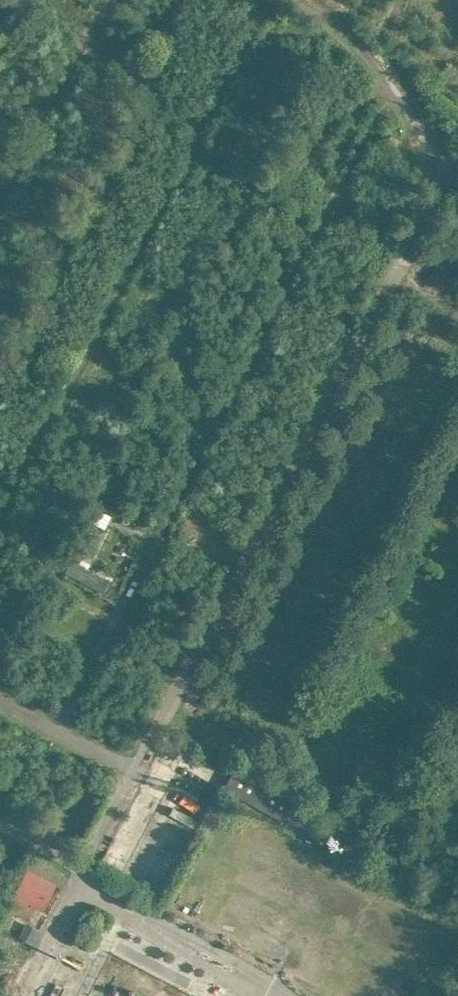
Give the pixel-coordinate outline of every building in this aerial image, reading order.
[(373,3),(371,6),(387,14),(394,0),(366,0),(373,3)] [(390,134),(383,148),(394,153),(401,140),(390,134)] [(168,142),(162,156),(172,161),(179,146),(168,142)] [(397,161),(392,172),(408,179),(413,168),(397,161)] [(158,213),(161,203),(144,197),(140,207),(158,213)] [(130,235),(122,249),(135,256),(142,242),(130,235)] [(190,304),(186,319),(196,322),(200,307),(190,304)] [(80,308),(72,318),(83,327),(91,317),(80,308)] [(305,342),(322,347),(325,337),(308,332),(305,342)] [(116,468),(120,456),(107,451),(103,463),(116,468)] [(39,512),(80,525),(89,499),(48,486),(39,512)] [(95,510),(89,522),(103,529),(109,518),(95,510)] [(178,541),(191,547),(197,533),(184,528),(178,541)] [(79,541),(71,556),(80,560),(88,546),(79,541)] [(212,572),(217,562),(203,556),(198,567),(212,572)] [(11,657),(16,644),(0,637),(0,652),(11,657)] [(8,733),(10,722),(0,720),(0,732),(8,733)] [(72,781),(78,768),(66,763),(60,776),(72,781)] [(283,819),(296,795),(237,764),(224,787),(283,819)] [(186,821),(202,828),(206,818),(190,812),(186,821)] [(28,869),(14,895),(30,903),(43,910),(57,884),(28,869)] [(26,924),(19,938),(32,945),(39,930),(26,924)] [(13,984),(24,969),(7,956),(9,953),(0,946),(0,974),(13,984)]
